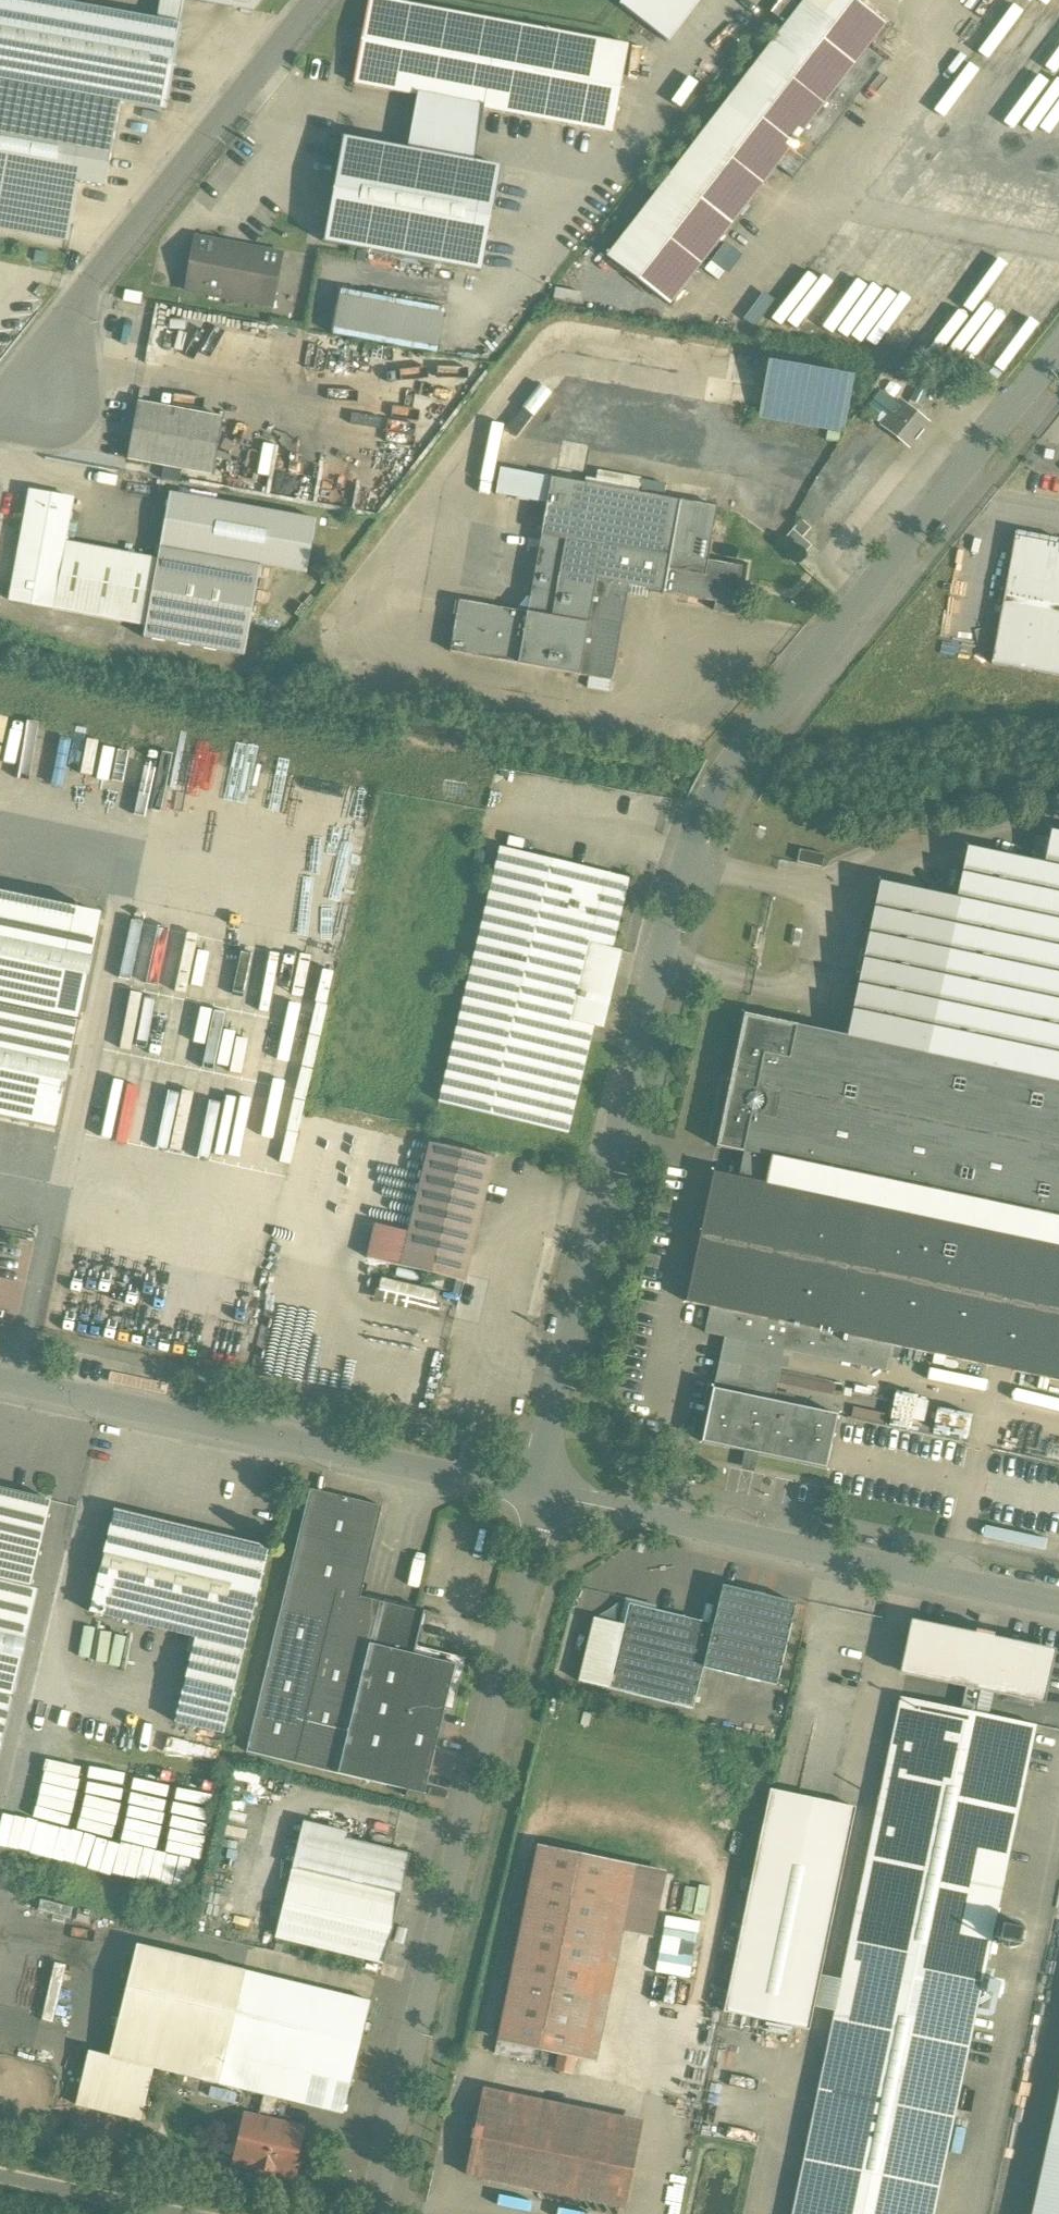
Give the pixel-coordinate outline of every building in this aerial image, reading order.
[(65,244),(78,185),(104,190),(119,105),(167,111),(179,27),(32,0),(0,0),(0,232),(65,244)] [(187,0),(162,0),(160,23),(185,24),(187,0)] [(254,13),(264,0),(191,0),(254,13)] [(387,0),(370,0),(364,29),(354,84),(527,116),(543,29),(387,0)] [(608,257),(671,305),(785,157),(869,48),(887,24),(856,0),(805,0),(800,6),(792,0),(782,0),(772,12),(787,23),(608,257)] [(619,4),(669,42),(700,0),(622,0),(619,4)] [(629,45),(543,29),(527,116),(613,132),(629,45)] [(869,48),(785,157),(800,169),(884,60),(869,48)] [(501,168),(344,139),(325,242),(353,248),(482,272),(501,168)] [(284,254),(196,237),(187,291),(274,307),(284,254)] [(336,338),(442,352),(448,309),(342,295),(336,338)] [(854,377),(769,362),(760,416),(845,431),(854,377)] [(908,405),(902,400),(883,424),(888,429),(909,445),(928,421),(908,405)] [(223,419),(138,403),(127,459),(213,475),(223,419)] [(597,481),(588,479),(587,485),(552,479),(548,503),(528,613),(460,601),(453,640),(458,641),(456,651),(451,650),(451,652),(590,677),(612,681),(629,585),(664,592),(672,555),(708,561),(718,508),(664,498),(666,485),(624,477),(624,475),(598,471),(597,481)] [(524,476),(501,473),(497,494),(548,503),(552,479),(524,474),(524,476)] [(74,499),(30,491),(10,600),(54,609),(66,542),(74,499)] [(316,522),(168,494),(159,560),(147,626),(144,637),(245,656),(261,567),(307,574),(316,522)] [(812,528),(802,520),(785,539),(804,556),(812,546),(803,538),(812,528)] [(1025,533),(1021,556),(1012,554),(992,664),(1035,672),(1058,677),(1058,539),(1025,533)] [(159,560),(66,542),(54,609),(147,626),(159,560)] [(708,561),(672,555),(664,592),(664,593),(716,602),(715,611),(734,614),(742,567),(708,561)] [(612,681),(590,677),(588,688),(610,692),(612,681)] [(1052,831),(1045,863),(968,847),(957,898),(881,882),(848,1037),(798,1026),(770,1158),(744,1153),(739,1178),(714,1173),(687,1302),(711,1307),(891,1345),(1058,1381),(1058,833),(1052,831)] [(630,879),(501,848),(439,1102),(569,1133),(594,1026),(571,1021),(590,944),(613,949),(630,879)] [(825,855),(800,849),(798,862),(822,867),(825,855)] [(0,895),(0,1117),(57,1129),(102,916),(0,895)] [(745,1014),(717,1147),(744,1153),(770,1158),(798,1026),(798,1025),(745,1014)] [(495,1159),(430,1143),(408,1232),(376,1225),(368,1258),(466,1282),(495,1159)] [(891,1345),(711,1307),(706,1333),(785,1350),(886,1371),(891,1345)] [(785,1350),(725,1337),(714,1389),(774,1401),(785,1350)] [(1018,1401),(1058,1405),(1058,1384),(1044,1383),(1044,1385),(1036,1384),(1036,1377),(1021,1375),(1018,1401)] [(714,1389),(703,1442),(827,1469),(838,1415),(774,1401),(714,1389)] [(897,1394),(894,1427),(923,1430),(926,1397),(897,1394)] [(55,1500),(0,1487),(0,1735),(55,1500)] [(310,1489),(247,1752),(295,1764),(337,1591),(361,1597),(383,1506),(310,1489)] [(268,1548),(115,1511),(90,1612),(196,1637),(174,1726),(221,1738),(268,1548)] [(797,1603),(724,1585),(714,1624),(704,1668),(777,1685),(797,1603)] [(337,1591),(295,1764),(425,1795),(456,1664),(415,1654),(425,1612),(361,1597),(337,1591)] [(657,1606),(627,1598),(620,1624),(625,1625),(609,1688),(694,1709),(704,1668),(714,1624),(655,1610),(657,1606)] [(609,1688),(625,1625),(620,1624),(594,1618),(578,1682),(609,1690),(609,1688)] [(992,1636),(978,1633),(978,1630),(976,1630),(976,1633),(911,1620),(900,1674),(966,1688),(961,1710),(976,1713),(981,1691),(1045,1704),(1056,1650),(994,1637),(994,1634),(992,1633),(992,1636)] [(901,1697),(793,2213),(934,2213),(1036,1725),(976,1713),(961,1710),(901,1697)] [(856,1807),(771,1790),(724,2011),(810,2029),(856,1807)] [(304,1822),(293,1867),(401,1893),(410,1856),(346,1840),(347,1833),(304,1822)] [(653,1870),(538,1847),(498,2040),(584,2057),(610,1929),(640,1935),(653,1870)] [(401,1893),(293,1867),(276,1938),(384,1964),(401,1893)] [(1023,1938),(1023,1933),(1022,1928),(1019,1924),(1015,1921),(1010,1920),(1005,1922),(1001,1925),(998,1930),(998,1935),(999,1940),(1002,1944),(1006,1947),(1011,1947),(1016,1946),(1020,1943),(1023,1938)] [(370,2001),(137,1946),(111,2056),(110,2057),(154,2068),(264,2094),(260,2112),(270,2115),(276,2111),(279,2098),(344,2113),(370,2001)] [(36,2018),(57,2021),(61,1989),(40,1986),(36,2018)] [(154,2068),(110,2057),(111,2056),(90,2051),(77,2105),(142,2120),(154,2068)] [(643,2122),(483,2090),(465,2177),(625,2210),(643,2122)] [(1032,2213),(1058,2213),(1058,2092),(1032,2213)] [(303,2129),(246,2116),(241,2140),(249,2142),(244,2164),(258,2167),(260,2170),(271,2173),(274,2171),(289,2175),(294,2155),(299,2156),(300,2154),(297,2153),(303,2129)]
